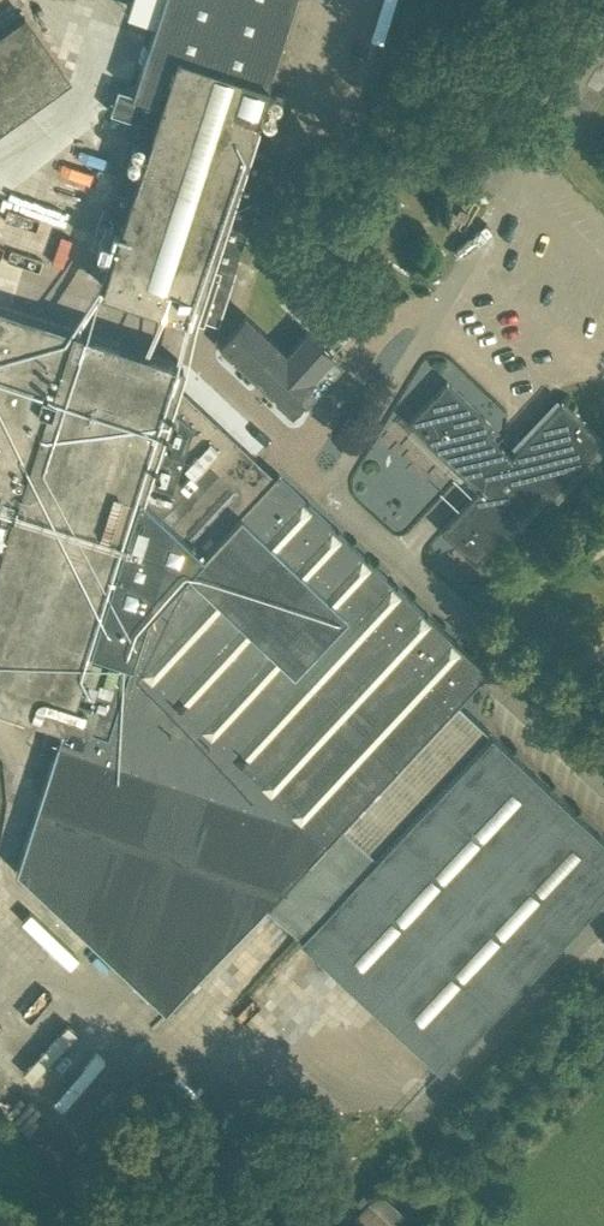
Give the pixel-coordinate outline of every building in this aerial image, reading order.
[(102,286),(219,324),(236,271),(233,270),(270,159),(246,151),(295,0),(162,0),(133,92),(117,87),(110,111),(154,126),(102,286)] [(72,79),(26,14),(0,32),(0,130),(72,79)] [(97,151),(73,145),(68,164),(103,174),(111,147),(99,144),(97,151)] [(83,214),(88,200),(39,182),(34,196),(83,214)] [(455,218),(464,223),(470,214),(461,208),(455,218)] [(72,257),(85,228),(67,220),(55,250),(72,257)] [(7,242),(12,232),(0,226),(0,239),(7,242)] [(96,235),(90,251),(103,256),(109,239),(96,235)] [(235,440),(175,384),(182,364),(71,327),(70,328),(0,305),(0,701),(64,722),(16,871),(165,1011),(266,904),(441,1068),(603,895),(603,839),(458,701),(486,671),(277,475),(274,478),(253,458),(227,486),(208,468),(235,440)] [(246,316),(221,344),(281,398),(276,402),(292,416),(305,402),(295,393),(311,376),(310,374),(330,352),(307,331),(287,353),(246,316)] [(462,475),(441,498),(456,514),(441,531),(476,563),(546,489),(552,495),(603,441),(603,440),(562,401),(512,454),(487,431),(493,425),(448,382),(408,424),(462,475)] [(380,465),(369,477),(406,510),(445,466),(402,428),(374,459),(380,465)] [(253,458),(235,440),(208,468),(227,486),(253,458)] [(21,979),(40,968),(34,956),(14,967),(21,979)] [(84,1093),(122,1051),(113,1043),(75,1085),(84,1093)] [(362,1225),(390,1225),(392,1224),(369,1204),(355,1221),(362,1225)]
